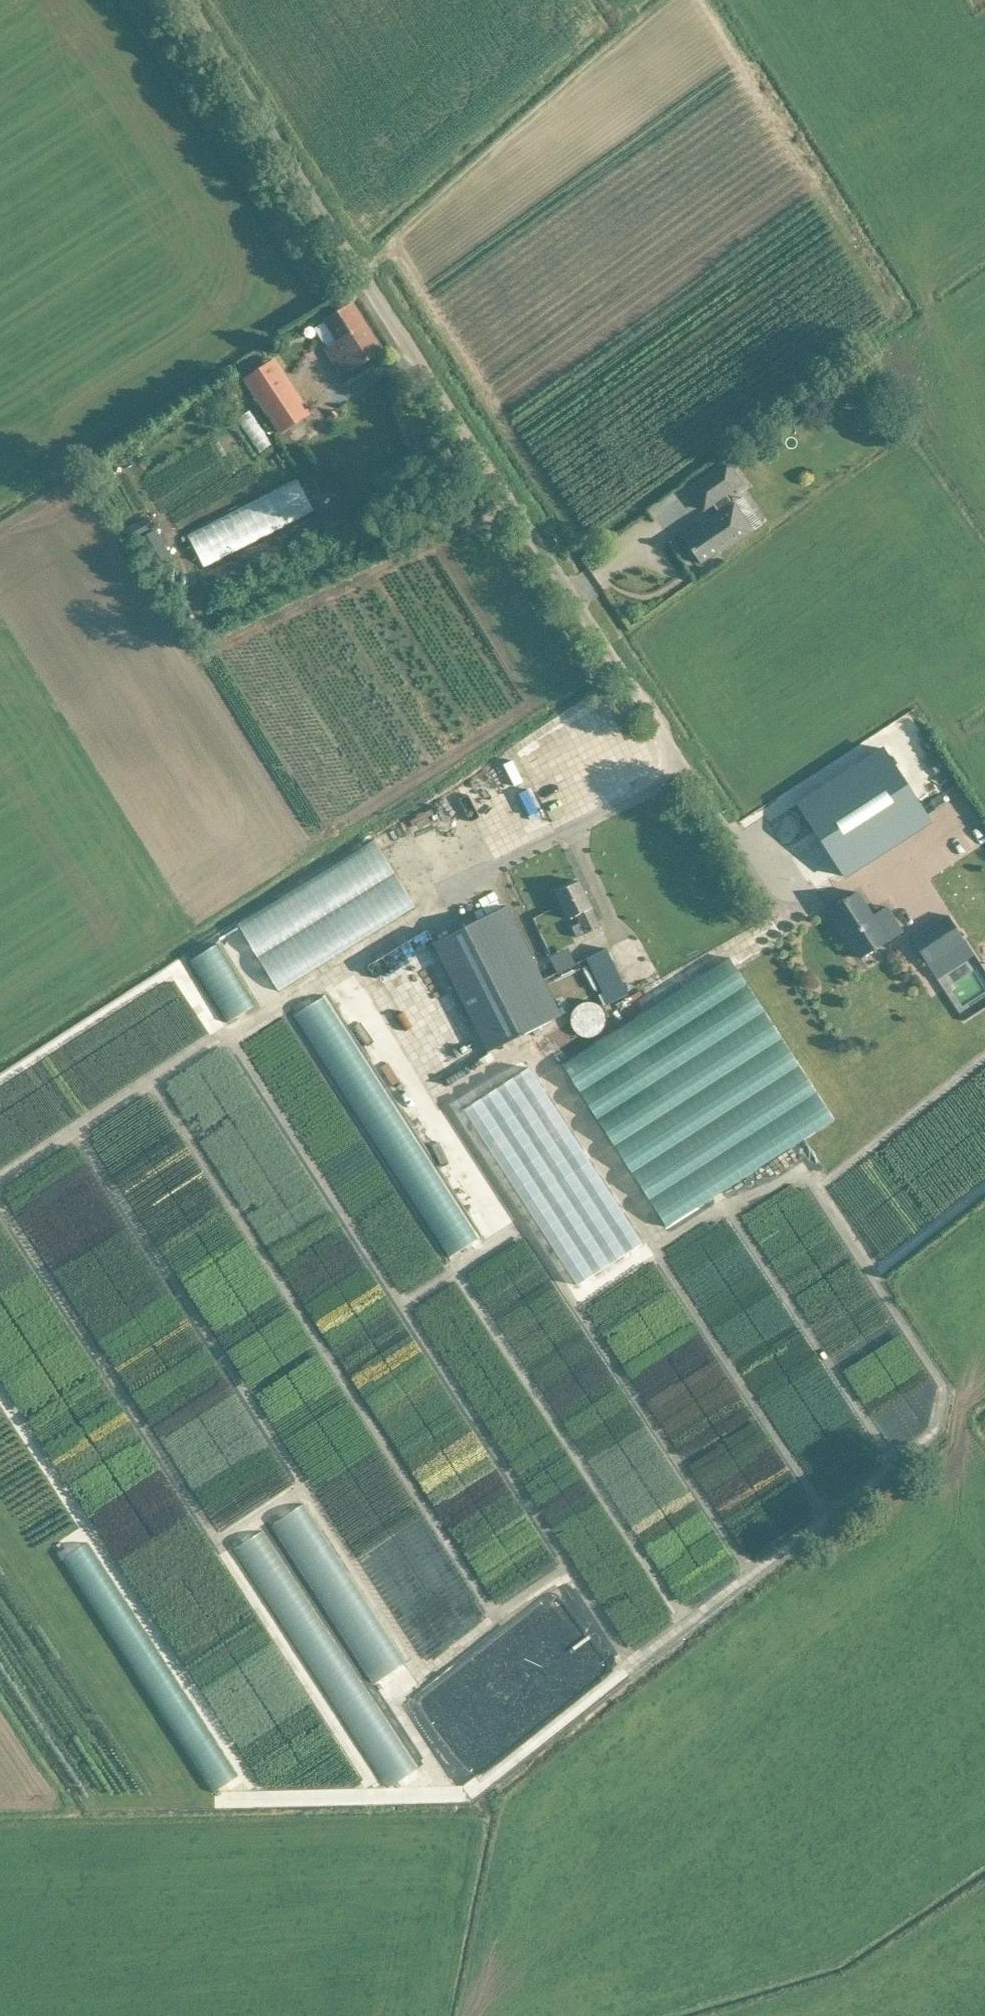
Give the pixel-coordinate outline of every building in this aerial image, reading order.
[(352,304),(335,315),(324,322),(338,343),(325,351),(341,376),(382,351),(352,304)] [(270,363),(245,380),(281,433),(311,413),(288,380),(283,383),(270,363)] [(845,378),(843,385),(856,388),(857,381),(845,378)] [(714,503),(721,512),(683,538),(701,564),(719,552),(720,554),(754,531),(736,504),(733,506),(726,495),(740,486),(733,475),(735,474),(728,463),(692,488),(706,509),(714,503)] [(148,518),(127,530),(134,541),(154,529),(148,518)] [(883,748),(798,803),(843,874),(918,826),(929,819),(883,748)] [(542,817),(556,810),(530,758),(515,765),(542,817)] [(391,929),(431,908),(393,840),(254,915),(272,949),(267,952),(290,994),(396,937),(391,929)] [(578,937),(585,934),(601,927),(579,881),(556,892),(568,919),(576,915),(580,924),(573,927),(578,937)] [(857,893),(830,910),(861,957),(903,930),(887,906),(871,916),(857,893)] [(479,1057),(538,1027),(561,1015),(506,906),(434,943),(477,1029),(467,1034),(479,1057)] [(912,937),(929,962),(966,940),(949,913),(912,937)] [(629,993),(608,949),(588,959),(609,1002),(629,993)] [(199,964),(248,1025),(270,1007),(228,954),(222,959),(216,951),(199,964)] [(582,975),(563,973),(562,991),(581,992),(582,975)] [(490,1247),(347,986),(307,1008),(443,1258),(464,1247),(470,1257),(490,1247)] [(590,1302),(666,1257),(554,1069),(536,1079),(538,1082),(487,1112),(533,1189),(525,1193),(590,1302)] [(290,1526),(309,1556),(339,1538),(320,1508),(290,1526)] [(255,1549),(401,1795),(430,1778),(283,1532),(255,1549)] [(324,1548),(310,1558),(330,1583),(355,1565),(342,1548),(330,1557),(324,1548)] [(419,1669),(372,1584),(341,1601),(388,1687),(419,1669)]
